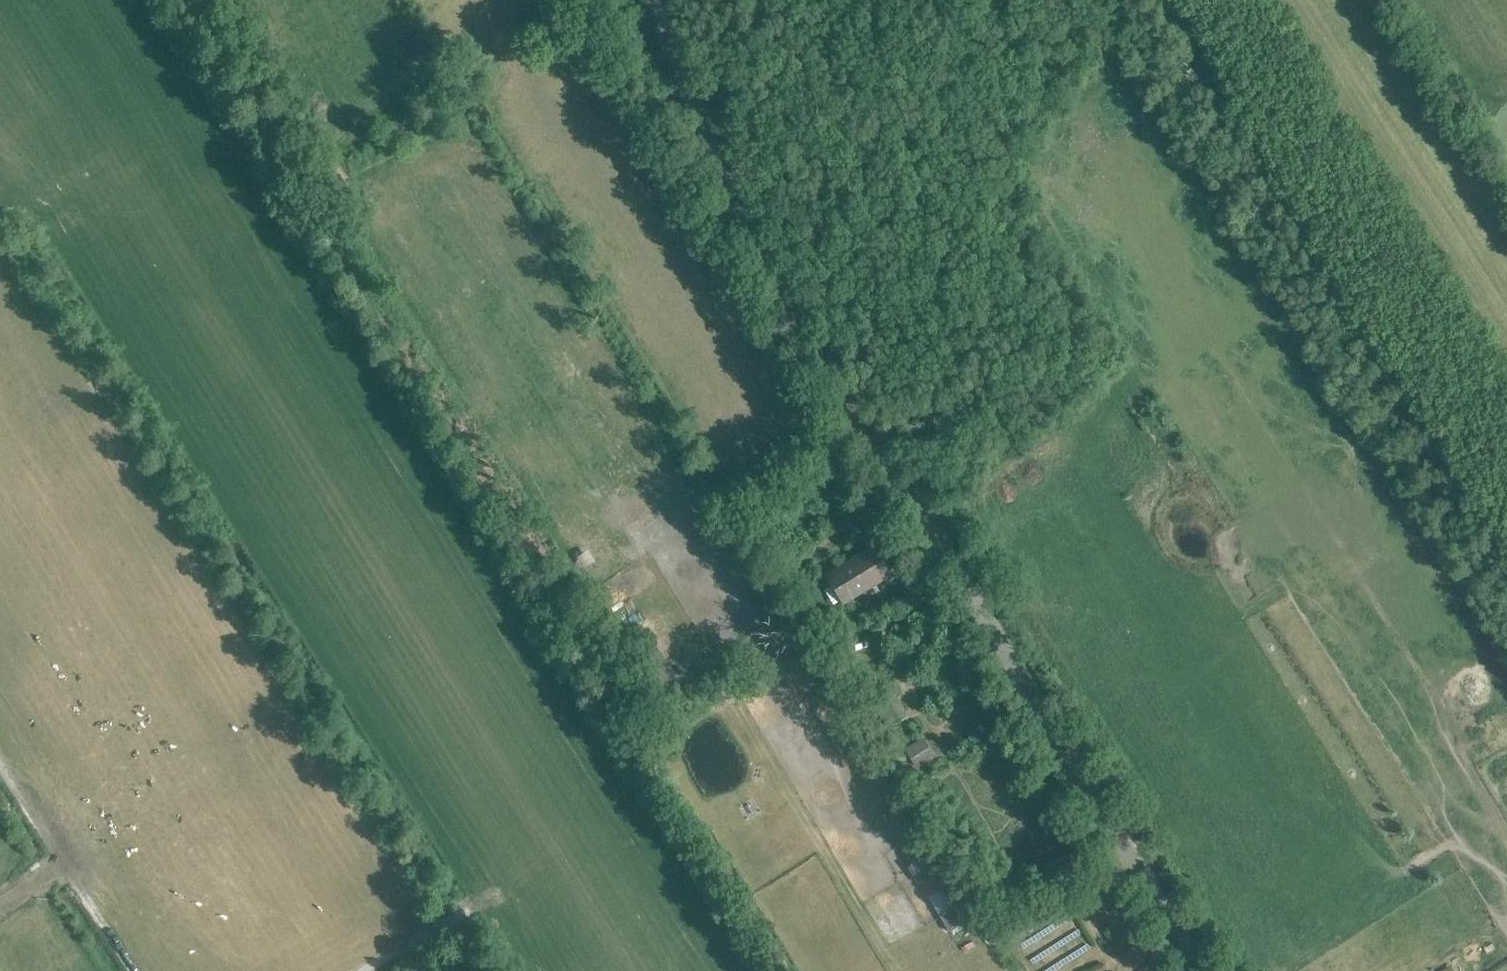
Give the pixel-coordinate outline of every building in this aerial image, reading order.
[(842,599),(885,572),(870,549),(828,575),(842,599)] [(937,873),(921,882),(929,896),(945,887),(937,873)] [(957,907),(940,916),(949,932),(967,922),(966,922),(957,907)]
